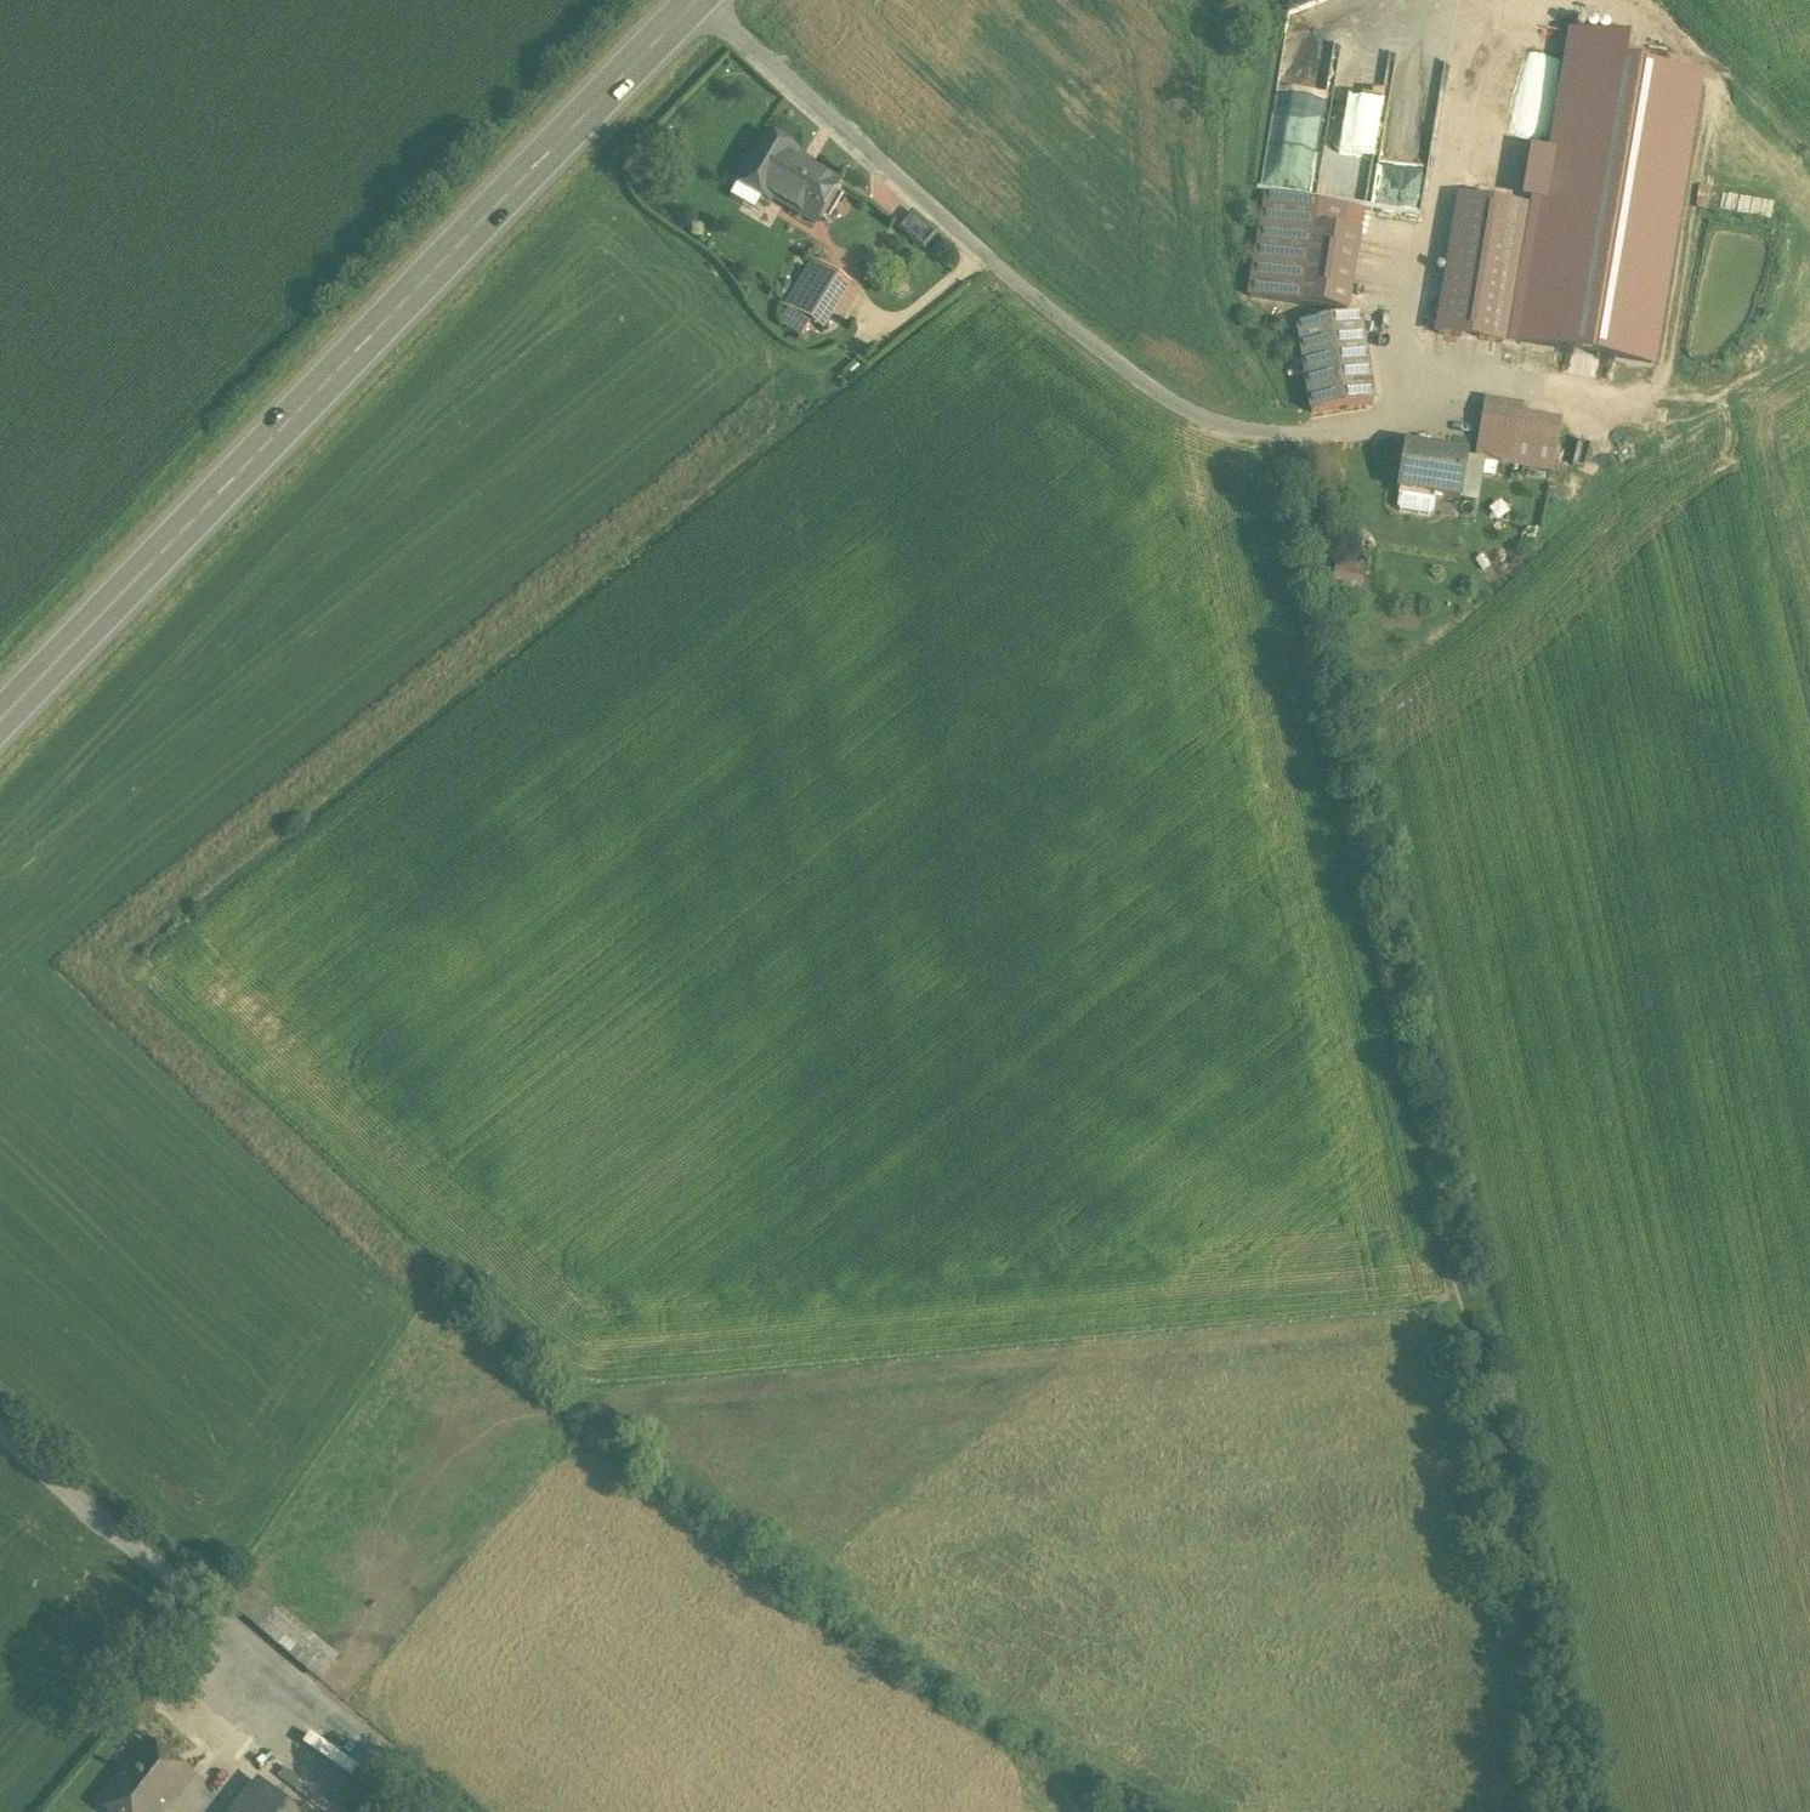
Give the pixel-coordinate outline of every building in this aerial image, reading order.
[(1652,372),(1701,79),(1624,66),(1628,42),(1567,32),(1543,179),(1537,178),(1531,210),(1509,349),(1652,372)] [(1508,135),(1498,133),(1489,134),(1481,138),(1474,145),(1469,153),(1468,162),(1469,172),(1474,180),(1481,186),(1489,190),(1499,191),(1508,189),(1516,184),(1523,176),(1526,167),(1526,157),(1522,148),(1516,140),(1508,135)] [(845,188),(764,140),(734,191),(769,211),(774,202),(821,230),(845,188)] [(1347,211),(1262,196),(1245,298),(1347,316),(1361,237),(1343,234),(1347,211)] [(1531,210),(1458,198),(1436,337),(1509,349),(1531,210)] [(942,244),(918,223),(907,236),(931,256),(942,244)] [(865,293),(822,268),(796,314),(839,339),(865,293)] [(1360,317),(1296,326),(1307,414),(1372,406),(1360,317)] [(1523,406),(1484,400),(1473,462),(1552,475),(1561,423),(1521,416),(1523,406)] [(1466,456),(1403,446),(1396,495),(1458,505),(1466,456)] [(1368,572),(1343,568),(1339,595),(1364,599),(1368,572)] [(152,1734),(97,1803),(108,1811),(174,1811),(204,1775),(152,1734)] [(361,1777),(307,1738),(287,1765),(342,1804),(361,1777)] [(259,1788),(239,1811),(288,1811),(259,1788)]
